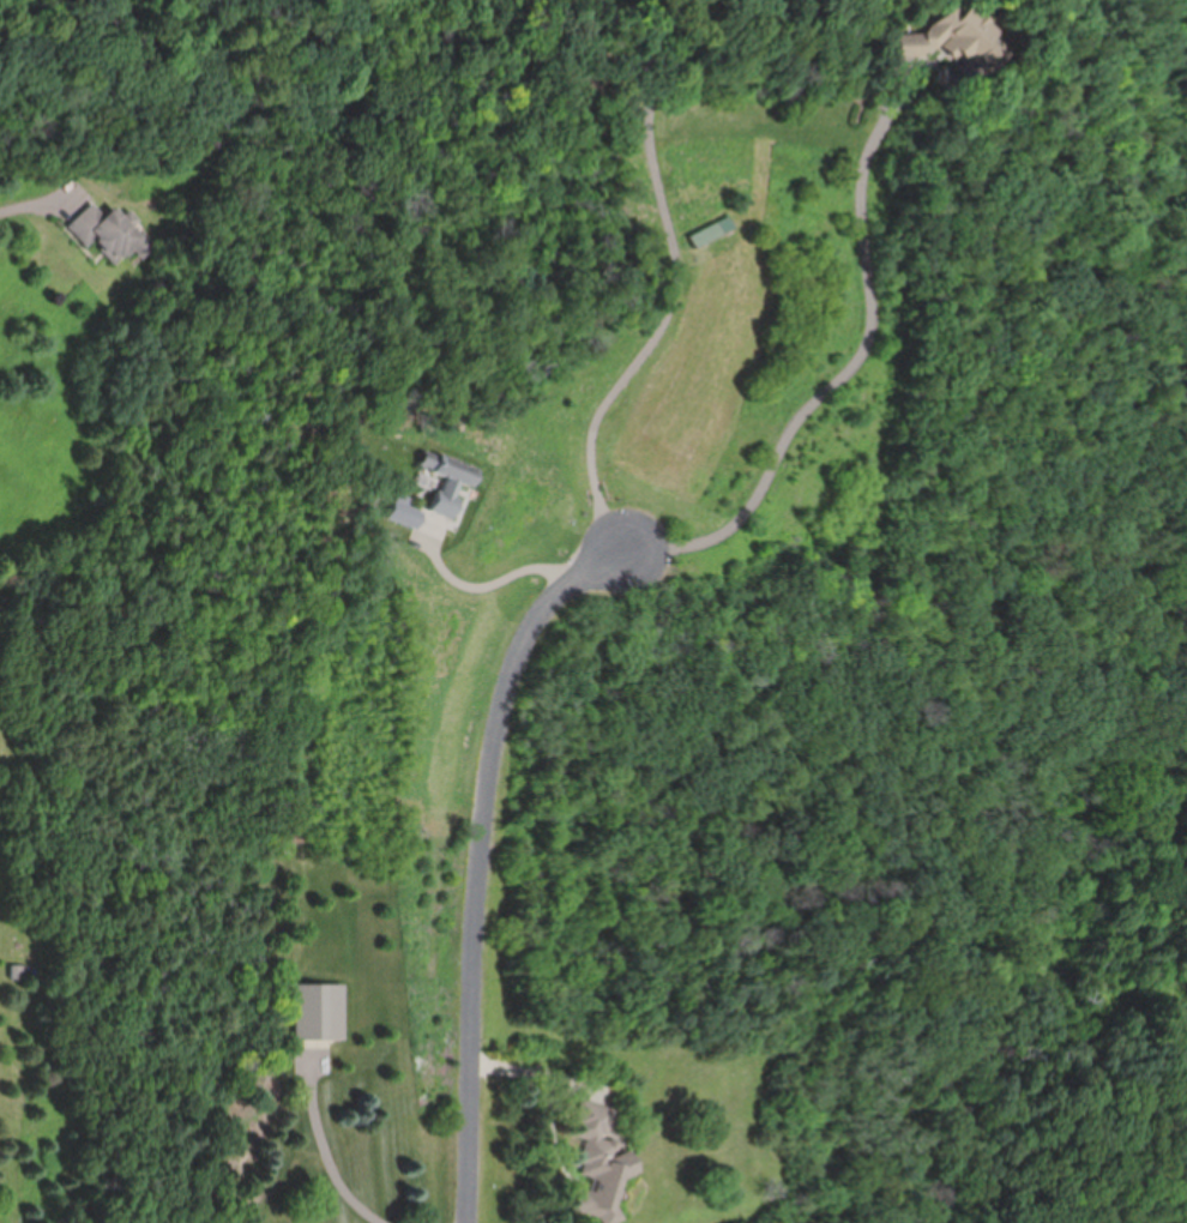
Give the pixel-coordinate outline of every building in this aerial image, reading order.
[(891,57),(918,56),(927,47),(946,46),(967,65),(989,64),(1001,51),(1001,42),(956,2),(946,2),(917,35),(891,36),(891,57)] [(109,204),(98,214),(87,203),(65,224),(108,269),(131,247),(143,259),(158,245),(142,229),(137,234),(109,204)] [(719,235),(715,224),(688,235),(693,246),(719,235)] [(428,512),(448,519),(459,486),(471,490),(477,470),(420,451),(415,468),(440,476),(428,512)] [(12,978),(28,979),(29,965),(13,965),(12,978)] [(609,1110),(576,1101),(568,1135),(583,1139),(574,1175),(588,1179),(584,1191),(572,1188),(566,1212),(607,1222),(618,1178),(626,1181),(633,1156),(613,1151),(615,1143),(601,1139),(609,1110)]
